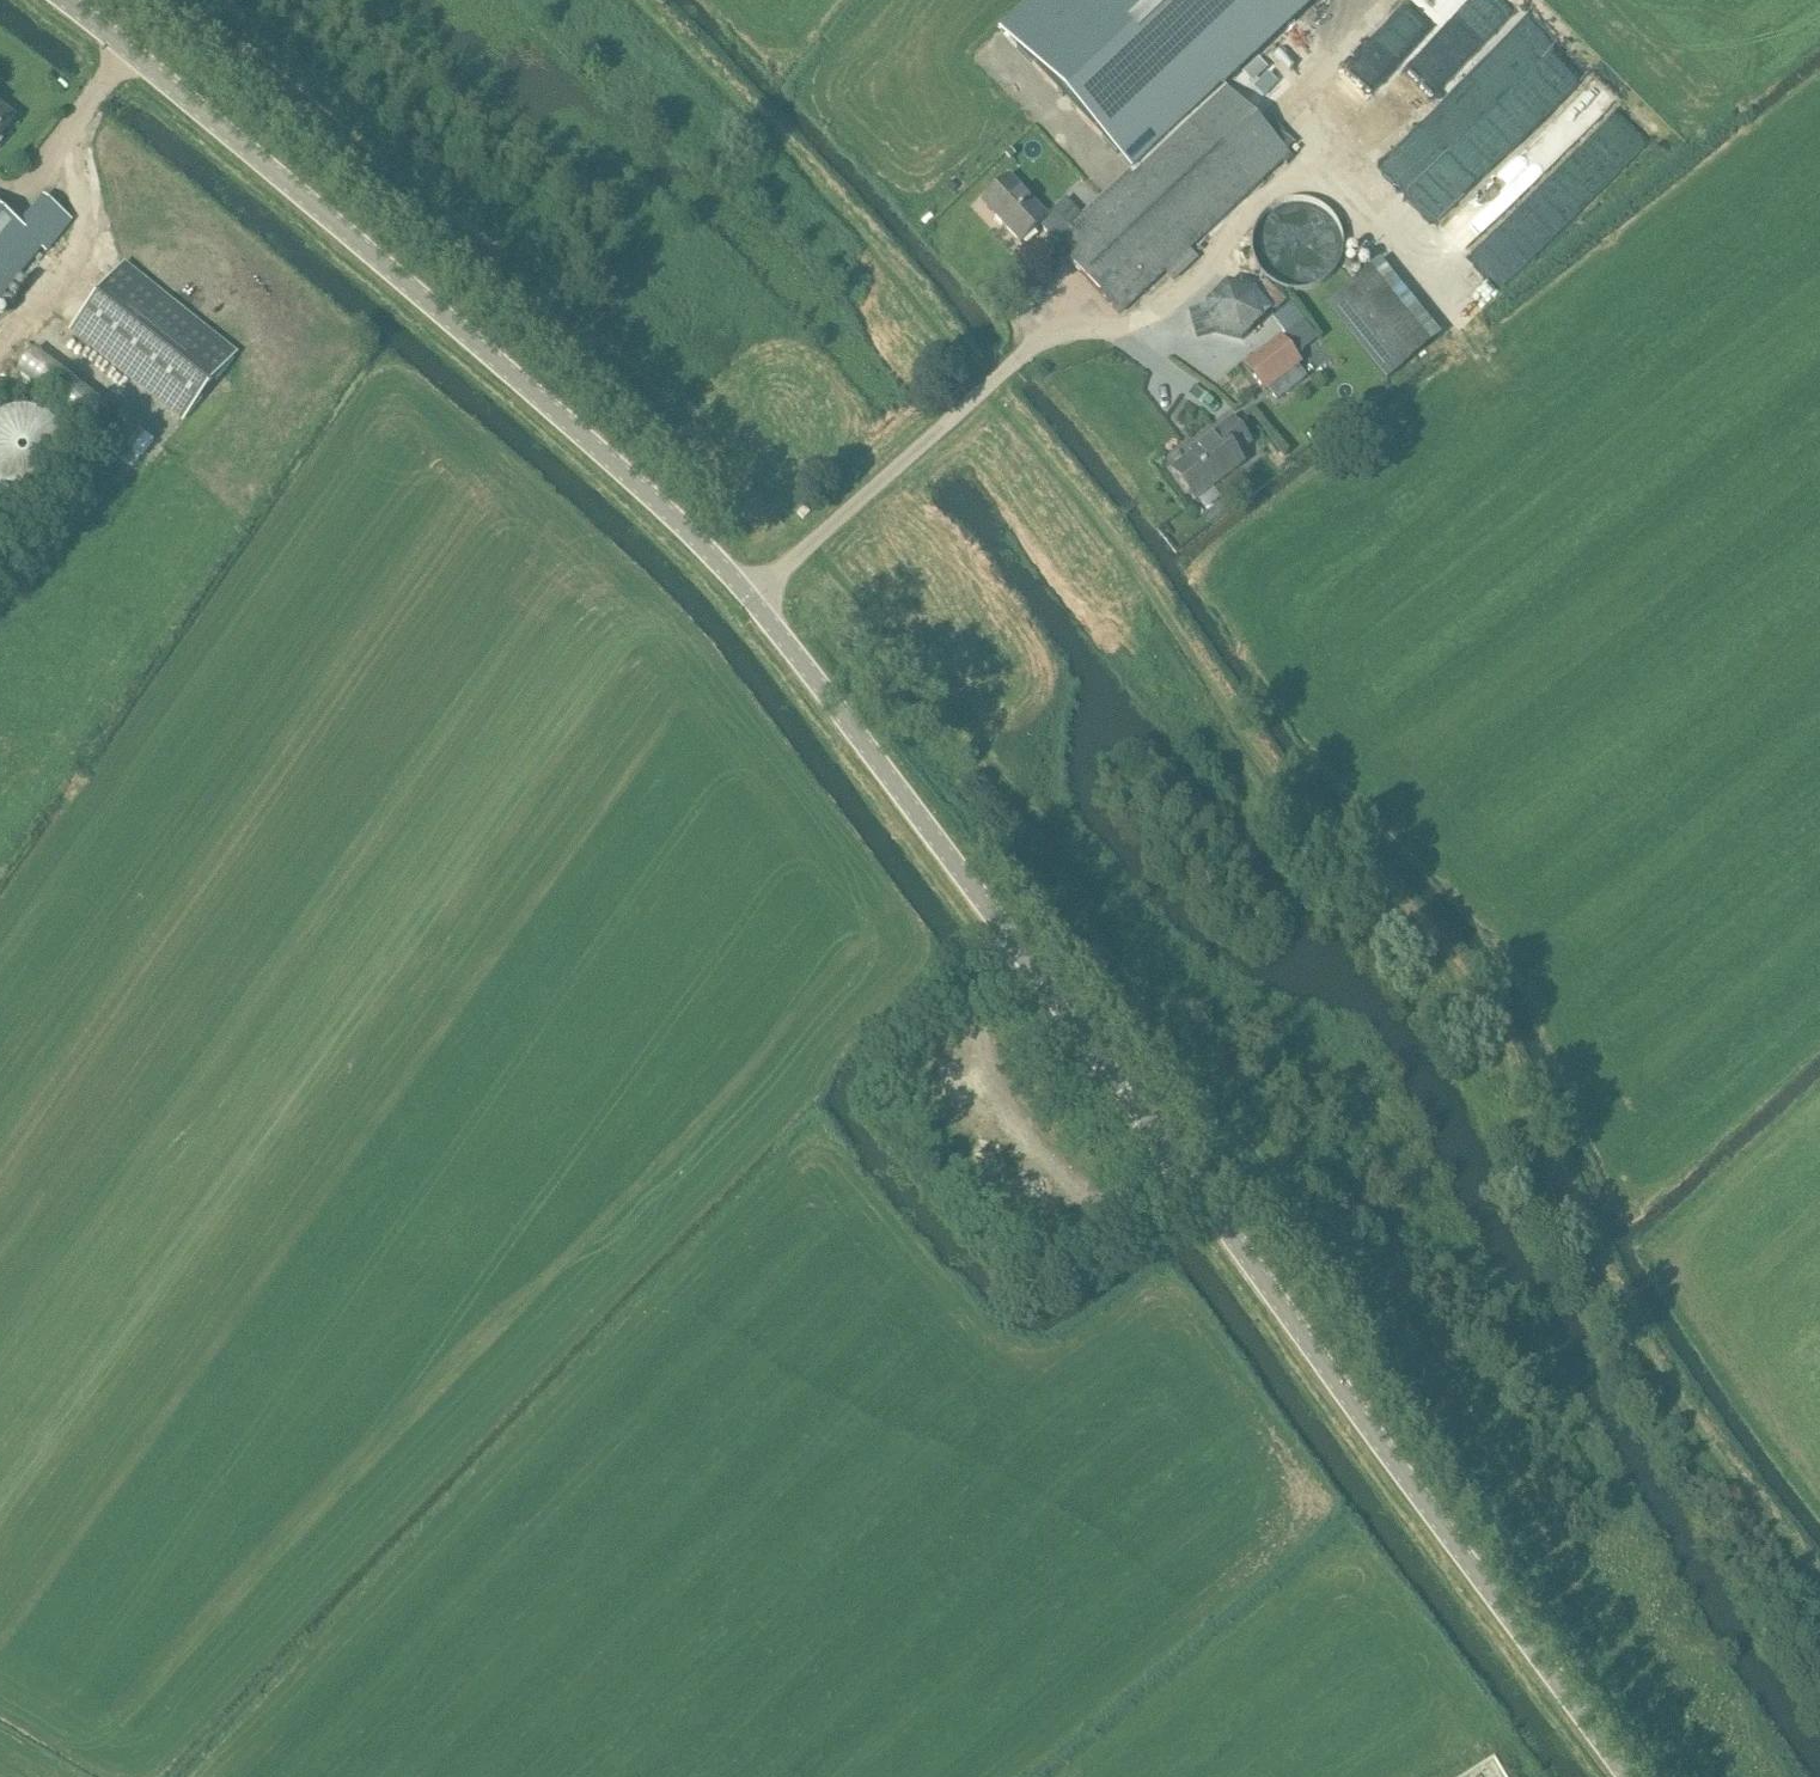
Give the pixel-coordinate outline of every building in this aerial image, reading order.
[(1133,166),(1224,81),(1310,0),(1036,0),(1002,31),(1133,166)] [(1475,181),(1584,75),(1525,15),(1470,68),(1434,31),(1375,87),(1357,68),(1335,89),(1353,108),(1341,120),(1407,187),(1445,150),(1475,181)] [(1052,242),(1120,316),(1166,272),(1175,281),(1198,258),(1191,249),(1291,154),(1287,150),(1294,144),(1277,126),(1271,132),(1224,81),(1133,166),(1081,215),(1066,198),(1055,209),(1047,215),(1010,176),(983,202),(1021,242),(1040,224),(1054,240),(1052,242)] [(1566,128),(1561,132),(1571,142),(1600,112),(1578,91),(1553,116),(1566,128)] [(16,118),(0,105),(0,138),(16,118)] [(36,257),(44,263),(67,235),(36,209),(21,227),(0,210),(0,301),(36,257)] [(1331,266),(1327,209),(1290,211),(1290,216),(1280,217),(1284,269),(1331,266)] [(1380,261),(1326,304),(1387,379),(1441,336),(1380,261)] [(70,332),(182,422),(237,353),(126,263),(70,332)] [(1214,334),(1243,341),(1272,309),(1276,313),(1287,301),(1265,280),(1256,289),(1227,282),(1207,303),(1214,334)] [(1246,365),(1265,389),(1300,362),(1281,338),(1246,365)] [(83,423),(102,399),(29,343),(11,368),(83,423)] [(40,487),(43,413),(0,411),(0,485),(40,487)] [(1172,470),(1195,500),(1244,463),(1237,454),(1251,443),(1232,418),(1198,444),(1201,448),(1172,470)] [(106,469),(121,480),(149,439),(134,429),(106,469)] [(1457,1776),(1498,1776),(1495,1764),(1456,1774),(1457,1776)]
